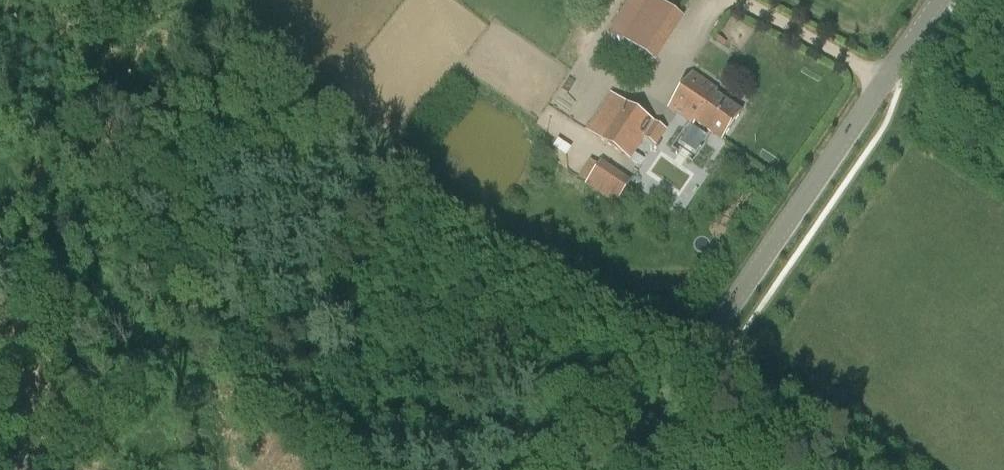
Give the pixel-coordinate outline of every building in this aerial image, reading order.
[(687,16),(661,0),(631,0),(611,31),(659,61),(687,16)] [(717,90),(693,74),(669,109),(694,126),(696,123),(723,141),(743,112),(715,93),(717,90)] [(586,130),(632,160),(645,139),(657,146),(668,129),(610,93),(586,130)] [(619,204),(635,180),(604,160),(588,184),(619,204)]
